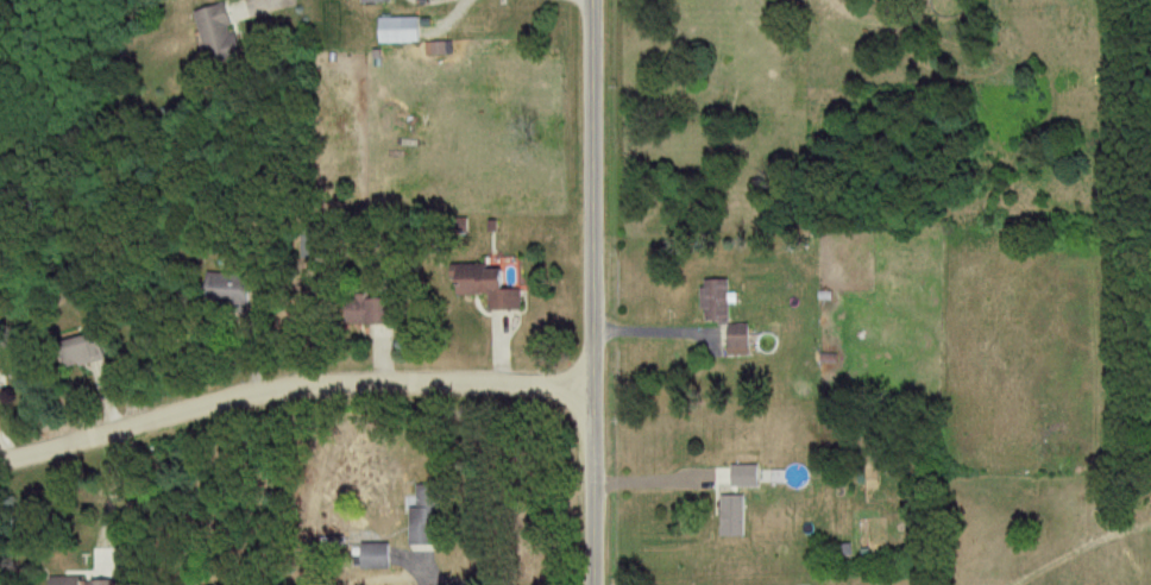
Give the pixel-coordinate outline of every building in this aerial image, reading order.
[(200,13),(213,65),(247,56),(234,4),(200,13)] [(424,19),(385,19),(385,42),(424,42),(424,19)] [(494,296),(494,312),(527,312),(527,291),(512,291),(512,267),(465,267),(465,297),(494,296)] [(255,276),(212,274),(209,308),(253,310),(255,276)] [(733,324),(733,281),(706,281),(706,324),(733,324)] [(352,297),(352,327),(399,327),(400,298),(352,297)] [(753,358),(753,327),(733,327),(733,358),(753,358)] [(110,363),(107,338),(69,341),(72,367),(110,363)] [(748,537),(748,496),(724,496),(724,537),(748,537)] [(365,545),(365,570),(393,570),(393,545),(365,545)]
